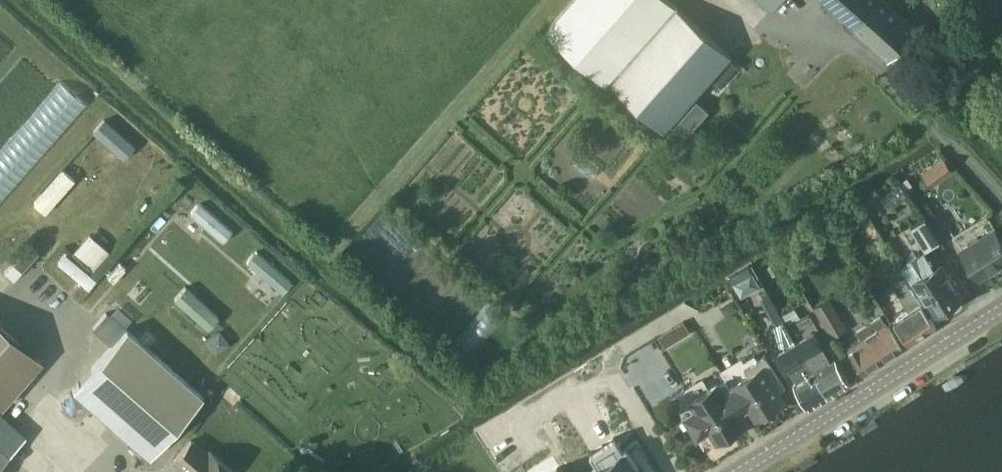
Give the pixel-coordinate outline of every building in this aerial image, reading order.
[(680,8),(671,0),(578,0),(552,29),(613,83),(668,133),(735,57),(680,8)] [(773,8),(781,0),(764,0),(773,8)] [(917,28),(885,0),(824,0),(843,16),(843,23),(853,31),(859,30),(890,58),(917,28)] [(93,124),(124,155),(135,144),(103,113),(93,124)] [(934,159),(931,176),(945,179),(948,161),(934,159)] [(46,210),(76,176),(64,166),(35,200),(46,210)] [(187,207),(221,240),(232,229),(198,196),(187,207)] [(861,203),(837,218),(846,233),(871,217),(861,203)] [(954,237),(979,278),(1001,264),(1001,239),(988,216),(954,237)] [(926,253),(941,243),(926,219),(911,229),(926,253)] [(90,229),(77,244),(95,258),(107,243),(90,229)] [(283,289),(294,277),(257,246),(247,257),(283,289)] [(59,260),(91,284),(99,274),(66,250),(59,260)] [(894,320),(908,343),(910,346),(937,328),(904,275),(905,275),(897,260),(885,267),(893,282),(911,310),(894,320)] [(937,314),(963,298),(942,264),(916,280),(937,314)] [(733,282),(741,298),(760,287),(751,272),(733,282)] [(866,312),(880,303),(871,288),(856,297),(866,312)] [(830,298),(815,307),(834,338),(849,329),(830,298)] [(809,311),(784,321),(794,346),(819,337),(809,311)] [(856,330),(859,334),(857,335),(860,340),(847,348),(851,354),(863,374),(902,350),(901,349),(886,324),(881,315),(856,330)] [(690,331),(684,320),(673,326),(680,337),(690,331)] [(40,361),(0,325),(0,406),(0,407),(40,361)] [(149,457),(202,397),(126,329),(72,389),(149,457)] [(820,339),(801,350),(813,372),(815,371),(830,395),(851,382),(837,359),(833,361),(820,339)] [(801,350),(784,360),(797,382),(795,384),(809,407),(830,395),(815,371),(813,372),(801,350)] [(788,386),(769,355),(767,352),(757,358),(755,355),(744,362),(742,358),(725,368),(751,410),(756,407),(761,416),(785,401),(780,391),(788,386)] [(751,410),(725,368),(722,370),(728,380),(727,380),(726,381),(722,384),(720,382),(707,390),(700,380),(675,395),(701,437),(714,430),(721,441),(748,425),(742,416),(746,413),(751,410)] [(25,435),(21,430),(0,411),(0,463),(25,435)] [(608,438),(552,471),(631,471),(608,438)] [(233,471),(210,451),(207,454),(190,440),(173,460),(187,471),(233,471)]
